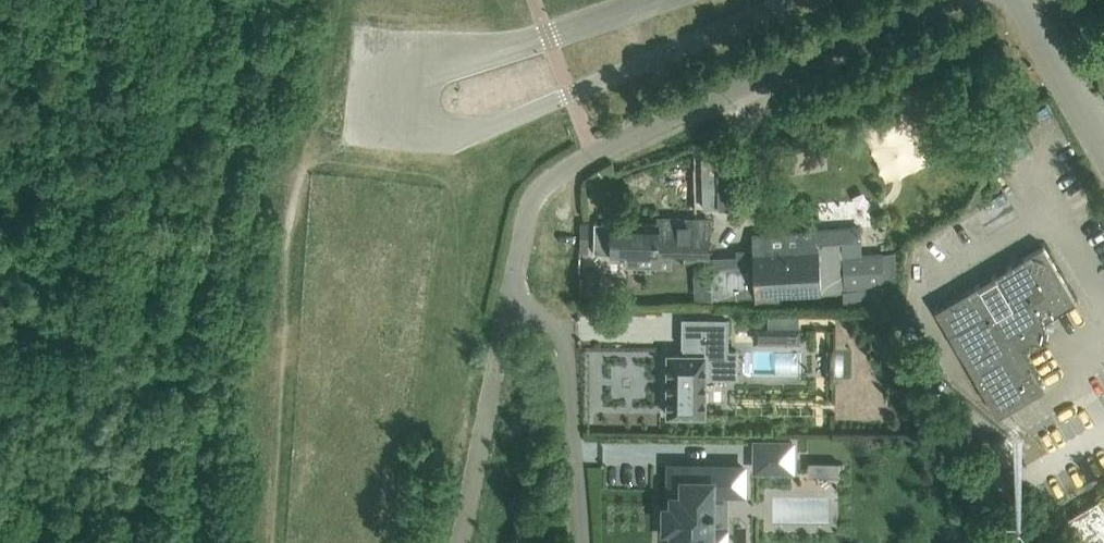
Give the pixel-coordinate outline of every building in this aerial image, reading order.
[(900,107),(896,107),(891,109),(890,113),(891,118),(894,121),(899,121),(903,119),(905,114),(903,110),(900,107)] [(993,170),(1033,147),(1017,118),(976,141),(993,170)] [(718,206),(716,153),(706,153),(706,162),(702,162),(703,207),(718,206)] [(611,221),(611,251),(657,253),(657,257),(708,258),(710,219),(658,218),(657,223),(611,221)] [(751,234),(753,263),(711,265),(713,297),(755,294),(755,303),(780,301),(779,294),(843,289),(843,302),(879,301),(878,286),(884,286),(883,252),(862,254),(861,227),(817,230),(751,234)] [(1043,245),(1025,256),(934,310),(995,412),(1039,386),(1018,348),(1032,339),(1044,342),(1044,341),(1041,340),(1045,324),(1043,320),(1076,301),(1043,245)] [(727,350),(727,318),(684,318),(683,344),(685,344),(685,353),(668,352),(667,414),(705,414),(705,375),(735,375),(736,350),(727,350)] [(781,328),(781,340),(799,341),(799,328),(781,328)] [(1017,456),(1004,435),(992,441),(1005,463),(1017,456)] [(757,442),(757,467),(791,467),(792,442),(757,442)] [(832,461),(832,475),(840,475),(840,461),(832,461)] [(710,490),(740,490),(741,466),(675,465),(675,477),(670,477),(670,505),(664,505),(664,524),(670,524),(670,542),(674,542),(723,542),(723,530),(709,530),(710,490)] [(1064,518),(1078,542),(1103,542),(1103,495),(1064,518)]
